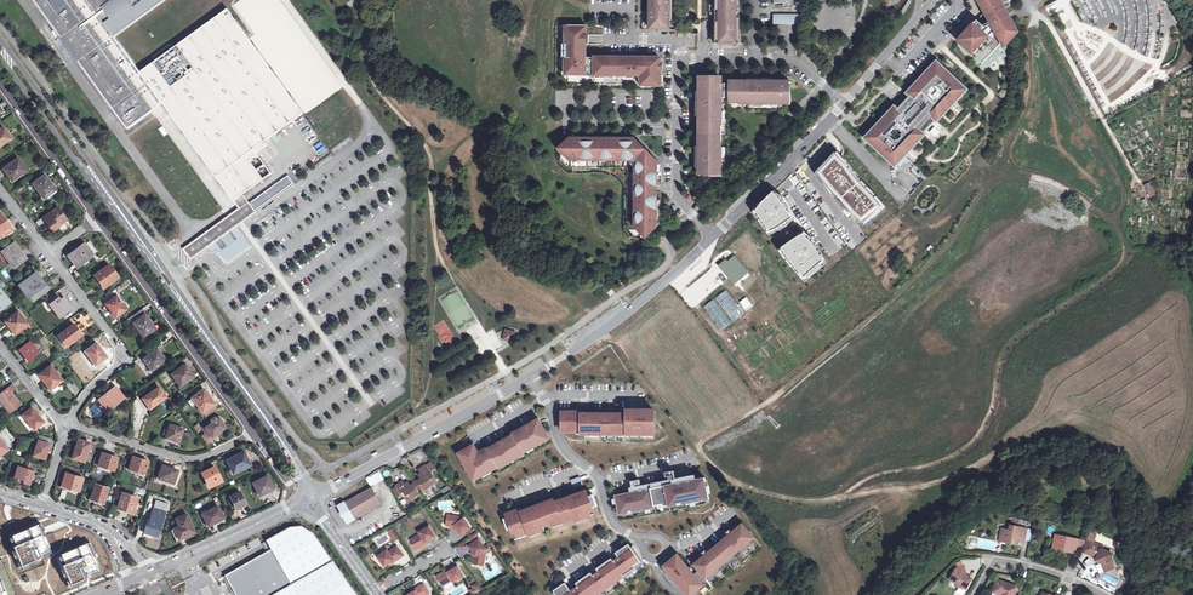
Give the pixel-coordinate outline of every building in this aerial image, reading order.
[(128,129),(163,103),(141,72),(114,36),(165,0),(35,0),(128,129)] [(650,30),(671,30),(672,0),(649,0),(649,20),(650,20),(650,30)] [(733,47),(733,44),(737,44),(737,30),(737,0),(715,0),(715,7),(718,7),(718,8),(718,25),(718,26),(715,26),(715,44),(722,44),(722,47),(733,47)] [(958,41),(985,67),(1017,32),(1004,9),(1010,5),(1008,1),(1010,0),(978,0),(985,12),(958,41)] [(228,9),(141,72),(163,103),(234,201),(251,189),(272,174),(259,155),(254,149),(268,139),(303,114),(228,9)] [(775,15),(775,23),(804,23),(804,15),(793,15),(793,17),(787,17),(787,15),(775,15)] [(586,58),(587,26),(560,26),(560,77),(561,78),(564,81),(568,85),(642,85),(660,86),(661,59),(586,58)] [(940,65),(936,61),(928,69),(930,71),(909,93),(896,107),(873,132),(871,130),(864,138),(867,141),(868,140),(896,166),(905,156),(902,154),(955,99),(957,101),(966,92),(938,66),(940,65)] [(710,79),(699,79),(700,92),(696,92),(696,100),(700,100),(700,108),(696,108),(696,116),(700,116),(699,147),(696,147),(696,155),(699,155),(699,163),(697,163),(697,169),(697,174),(709,174),(712,172),(718,173),(718,164),(721,164),(721,142),(718,142),(718,124),(721,124),(721,94),(725,94),(731,94),(730,100),(739,101),(739,104),(780,104),(780,101),(787,101),(788,94),(790,94),(789,82),(784,82),(783,81),(781,81),(781,82),(772,83),(772,79),(764,80),(764,83),(756,83),(756,79),(748,79),(748,83),(731,82),(731,79),(721,79),(715,79),(715,77),(710,77),(710,79)] [(328,100),(328,88),(324,88),(324,83),(313,83),(313,87),(307,87),(307,92),(313,92),(313,96),(319,96),(319,99),(328,100)] [(999,96),(1004,99),(1008,92),(1002,89),(999,96)] [(896,107),(909,93),(907,92),(894,105),(896,107)] [(982,102),(985,105),(995,96),(991,92),(982,102)] [(0,129),(0,146),(12,138),(4,127),(0,129)] [(927,129),(923,134),(932,141),(940,132),(935,127),(931,132),(927,129)] [(570,168),(627,169),(646,150),(638,141),(631,141),(631,138),(622,138),(622,139),(611,139),(604,139),(585,139),(577,138),(574,135),(569,140),(558,151),(561,154),(561,160),(570,168)] [(647,151),(646,150),(627,169),(627,206),(627,228),(635,236),(641,236),(645,236),(646,237),(653,230),(655,228),(657,226),(658,225),(659,223),(660,221),(661,219),(661,217),(661,216),(661,207),(661,202),(659,200),(657,200),(657,182),(661,181),(661,176),(661,171),(661,167),(661,166),(661,165),(660,164),(649,153),(647,151)] [(838,160),(835,156),(820,172),(823,176),(823,179),(828,185),(833,192),(837,193),(848,204),(847,207),(854,216),(864,223),(869,220),(871,220),(878,215),(878,212),(883,209),(865,187),(863,188),(856,179),(856,177),(841,160),(838,160)] [(12,180),(27,169),(18,158),(3,168),(7,173),(12,180)] [(294,169),(279,180),(286,190),(302,179),(298,174),(294,169)] [(823,176),(820,172),(818,174),(826,187),(828,185),(823,179),(823,176)] [(44,198),(56,189),(50,181),(45,175),(33,183),(44,198)] [(248,202),(256,212),(286,190),(279,180),(248,202)] [(1151,183),(1145,186),(1148,192),(1154,188),(1151,183)] [(759,205),(755,212),(769,231),(777,229),(785,224),(792,219),(773,192),(759,205)] [(229,216),(203,236),(210,245),(208,246),(208,247),(236,226),(240,223),(256,212),(248,202),(245,198),(243,195),(234,202),(236,205),(240,209),(233,213),(229,216)] [(58,207),(43,217),(48,223),(53,230),(59,226),(58,225),(67,219),(58,207)] [(12,228),(6,219),(0,212),(0,236),(1,237),(12,228)] [(36,222),(39,227),(45,222),(42,218),(36,222)] [(795,238),(785,224),(777,229),(788,243),(795,238)] [(209,247),(225,267),(252,246),(236,226),(209,247)] [(841,237),(851,253),(859,248),(848,232),(841,237)] [(803,234),(795,238),(788,243),(780,249),(793,267),(803,278),(823,261),(816,248),(803,234)] [(185,249),(192,259),(209,247),(208,247),(208,246),(210,245),(203,236),(185,249)] [(84,244),(68,255),(72,260),(77,267),(97,251),(89,241),(85,244),(84,244)] [(14,267),(26,258),(19,250),(14,243),(3,252),(14,267)] [(726,258),(718,266),(733,285),(742,278),(748,273),(734,255),(728,260),(726,258)] [(104,287),(118,277),(109,264),(94,275),(98,280),(104,287)] [(4,268),(0,271),(6,279),(11,276),(4,268)] [(38,275),(21,288),(28,297),(31,294),(34,299),(48,289),(43,282),(38,275)] [(0,288),(0,309),(10,301),(0,288)] [(727,291),(716,299),(732,320),(742,313),(727,291)] [(46,299),(57,313),(59,312),(62,315),(67,312),(64,308),(69,304),(66,300),(63,297),(64,296),(62,293),(58,296),(55,292),(46,299)] [(115,317),(126,309),(116,295),(104,303),(110,310),(115,317)] [(713,300),(703,307),(720,331),(730,324),(713,300)] [(23,326),(27,324),(27,323),(15,308),(9,312),(11,316),(5,321),(10,327),(15,333),(23,326)] [(84,309),(73,318),(83,331),(94,322),(84,309)] [(147,317),(145,314),(143,315),(140,311),(130,317),(133,322),(138,330),(143,336),(143,337),(155,328),(147,317)] [(67,346),(81,335),(76,330),(78,328),(76,326),(74,323),(68,328),(64,323),(56,329),(60,334),(59,335),(67,346)] [(166,325),(161,328),(165,336),(159,339),(162,344),(173,338),(166,325)] [(506,330),(504,340),(513,342),(515,332),(506,330)] [(23,354),(27,359),(33,354),(34,355),(38,352),(27,338),(19,344),(22,348),(20,350),(23,354)] [(95,365),(107,356),(102,349),(97,342),(85,351),(95,365)] [(152,370),(166,360),(157,348),(143,359),(152,370)] [(184,364),(172,372),(178,381),(180,379),(183,383),(193,376),(188,369),(184,364)] [(50,389),(63,380),(51,365),(39,374),(44,380),(50,389)] [(99,399),(104,405),(111,399),(115,405),(124,397),(115,386),(108,392),(99,399)] [(146,389),(140,394),(150,408),(153,406),(165,397),(158,386),(148,393),(146,389)] [(9,392),(7,388),(0,394),(0,400),(10,413),(19,405),(14,398),(9,392)] [(204,389),(193,397),(196,402),(202,411),(205,409),(211,405),(214,403),(210,398),(209,399),(206,396),(208,394),(205,391),(204,389)] [(111,399),(104,405),(106,409),(112,407),(115,405),(111,399)] [(34,429),(44,422),(37,413),(32,407),(22,414),(34,429)] [(585,414),(584,433),(588,433),(588,436),(597,435),(597,434),(606,434),(606,432),(617,432),(617,434),(625,434),(625,436),(631,436),(631,415),(618,415),(618,416),(611,416),(611,415),(592,415),(592,409),(585,409),(585,414)] [(631,415),(631,436),(638,436),(638,437),(644,437),(644,434),(658,434),(658,419),(655,419),(655,415),(657,415),(657,411),(644,411),(631,411),(631,415)] [(584,433),(585,414),(563,414),(562,420),(566,420),(566,430),(572,430),(572,431),(580,431),(580,433),(584,433)] [(212,421),(209,423),(204,427),(211,436),(225,426),(221,420),(218,417),(216,418),(214,416),(210,419),(212,421)] [(515,456),(523,452),(525,451),(524,450),(535,443),(536,446),(542,442),(540,440),(549,436),(540,420),(528,426),(529,427),(527,428),(526,427),(513,434),(514,436),(503,442),(504,443),(502,444),(501,443),(489,450),(498,465),(499,466),(510,459),(511,461),(516,458),(515,456)] [(204,427),(209,423),(207,421),(200,426),(209,438),(211,436),(204,427)] [(174,438),(173,440),(178,442),(183,428),(169,424),(166,436),(174,438)] [(9,449),(0,438),(0,455),(9,449)] [(74,456),(86,460),(92,442),(86,440),(79,438),(74,456)] [(33,455),(43,458),(46,450),(48,450),(49,447),(50,443),(49,443),(39,440),(38,440),(33,455)] [(515,456),(516,458),(526,453),(525,452),(536,446),(535,443),(524,450),(525,451),(523,452),(515,456)] [(498,465),(489,450),(489,448),(479,453),(475,446),(466,450),(471,458),(464,462),(473,479),(485,472),(487,474),(492,471),(491,469),(498,465)] [(415,458),(423,453),(421,449),(412,453),(415,458)] [(234,471),(250,463),(244,450),(236,455),(228,459),(234,471)] [(471,458),(466,450),(459,454),(464,462),(471,458)] [(110,456),(103,453),(101,457),(97,455),(95,462),(99,464),(115,469),(119,457),(114,455),(113,457),(110,456)] [(139,458),(134,456),(130,467),(145,473),(149,460),(145,459),(144,460),(139,458)] [(491,469),(492,471),(499,467),(500,468),(511,461),(510,459),(499,466),(498,465),(491,469)] [(436,469),(431,462),(426,465),(431,472),(436,469)] [(159,476),(174,481),(178,469),(171,466),(163,464),(159,476)] [(209,469),(203,472),(210,485),(222,479),(215,465),(211,466),(208,468),(209,469)] [(416,483),(420,488),(422,492),(434,484),(438,481),(431,472),(426,465),(419,470),(422,473),(419,475),(421,480),(416,483)] [(33,471),(18,466),(15,477),(24,480),(23,482),(25,483),(29,484),(33,471)] [(680,478),(691,476),(690,469),(679,472),(680,478)] [(68,471),(64,483),(69,484),(68,487),(71,488),(73,488),(74,486),(80,488),(84,476),(68,471)] [(485,472),(473,479),(475,481),(487,474),(485,472)] [(676,472),(668,473),(669,478),(672,477),(672,481),(678,480),(676,472)] [(669,478),(668,473),(664,474),(665,482),(672,481),(672,477),(669,478)] [(260,494),(274,488),(268,474),(254,481),(260,494)] [(579,478),(570,481),(573,488),(581,485),(579,478)] [(712,501),(707,480),(618,497),(621,516),(658,508),(658,511),(667,509),(666,507),(698,501),(699,504),(712,501)] [(420,488),(416,483),(412,486),(409,482),(406,484),(404,481),(397,486),(397,487),(401,492),(402,494),(405,491),(411,500),(416,496),(415,495),(419,492),(417,490),(420,488)] [(110,487),(97,483),(93,496),(100,498),(99,500),(102,501),(105,502),(110,487)] [(441,490),(443,494),(450,490),(448,486),(441,490)] [(345,502),(338,506),(342,513),(340,513),(343,518),(345,518),(348,524),(355,520),(355,519),(381,504),(372,488),(346,503),(345,502)] [(237,508),(248,502),(241,489),(230,495),(237,508)] [(124,508),(135,511),(139,497),(123,492),(119,506),(124,508)] [(521,509),(509,514),(510,518),(504,520),(507,527),(513,524),(514,528),(516,534),(527,530),(528,532),(534,530),(535,533),(544,530),(543,526),(542,523),(549,520),(550,522),(556,520),(557,524),(567,520),(566,517),(573,515),(574,517),(580,515),(581,519),(591,515),(589,510),(592,508),(590,505),(596,503),(593,495),(589,497),(586,498),(584,492),(566,499),(567,502),(555,506),(554,503),(553,500),(535,507),(536,510),(524,515),(522,511),(521,509)] [(153,534),(159,536),(169,502),(157,498),(149,525),(147,524),(146,530),(150,531),(154,532),(153,534)] [(210,524),(224,516),(218,505),(204,512),(210,524)] [(181,525),(174,528),(178,538),(187,534),(195,530),(187,513),(178,518),(181,525)] [(448,516),(446,526),(453,527),(454,526),(457,530),(461,535),(471,528),(464,519),(462,520),(461,518),(448,516)] [(42,555),(41,552),(50,549),(42,531),(39,523),(16,532),(13,533),(17,543),(15,544),(23,563),(42,555)] [(664,567),(665,569),(687,594),(693,594),(698,591),(696,588),(698,587),(703,583),(709,578),(719,570),(723,566),(734,557),(740,552),(750,543),(755,539),(743,525),(735,531),(732,527),(726,533),(727,533),(729,536),(725,540),(713,550),(708,554),(706,551),(705,550),(699,556),(702,559),(694,566),(697,569),(695,570),(692,567),(690,569),(686,565),(678,555),(664,567)] [(1009,530),(1002,529),(1000,538),(1006,539),(1006,542),(1012,544),(1013,538),(1015,538),(1014,539),(1024,541),(1026,528),(1016,526),(1011,526),(1010,525),(1009,530)] [(227,576),(237,594),(358,594),(334,563),(314,534),(304,527),(292,529),(269,541),(274,549),(227,576)] [(429,541),(436,537),(430,527),(419,533),(420,535),(411,540),(417,550),(427,545),(426,543),(429,541)] [(178,538),(174,528),(173,529),(178,541),(188,536),(187,534),(178,538)] [(392,536),(395,541),(399,538),(394,531),(391,533),(393,536),(392,536)] [(472,545),(469,547),(474,553),(476,556),(474,557),(473,564),(484,566),(486,553),(484,551),(486,550),(485,548),(476,535),(468,539),(472,545)] [(1058,535),(1055,537),(1053,546),(1058,547),(1057,550),(1062,551),(1063,548),(1067,549),(1066,552),(1071,552),(1072,550),(1076,550),(1076,549),(1078,539),(1071,538),(1069,539),(1064,538),(1062,536),(1058,535)] [(1083,552),(1089,554),(1094,542),(1094,543),(1097,536),(1094,535),(1092,541),(1088,539),(1083,552)] [(63,552),(67,561),(63,562),(72,582),(92,573),(91,571),(99,567),(88,541),(63,552)] [(1094,543),(1094,542),(1089,554),(1098,557),(1096,560),(1102,563),(1106,571),(1114,567),(1110,559),(1113,553),(1103,550),(1101,549),(1102,545),(1094,543)] [(750,543),(740,552),(743,555),(753,546),(750,543)] [(557,593),(558,594),(594,594),(623,575),(624,577),(636,568),(635,566),(641,562),(629,545),(618,553),(621,557),(623,559),(615,565),(613,562),(599,572),(601,575),(595,579),(593,576),(579,586),(580,589),(573,594),(571,592),(567,586),(557,593)] [(388,551),(379,558),(385,567),(391,563),(395,561),(396,562),(404,556),(397,547),(389,553),(388,551)] [(3,557),(0,559),(0,594),(19,594),(3,557)] [(616,560),(613,562),(615,565),(623,559),(621,557),(616,560)] [(734,557),(723,566),(726,569),(737,560),(734,557)] [(954,574),(951,580),(957,583),(958,587),(963,586),(967,589),(970,583),(973,578),(968,575),(967,577),(966,576),(967,574),(965,566),(957,568),(954,574)] [(438,576),(443,586),(453,581),(454,583),(464,577),(458,567),(452,570),(448,572),(448,571),(438,576)] [(665,569),(663,571),(681,592),(683,594),(687,594),(665,569)] [(719,570),(709,578),(711,581),(721,573),(719,570)] [(625,578),(624,577),(623,575),(594,594),(601,594),(625,578)] [(997,579),(993,593),(999,594),(1001,594),(1002,594),(1016,594),(1018,587),(997,579)] [(474,594),(483,589),(478,583),(475,585),(476,587),(471,590),(474,594)] [(410,594),(428,594),(430,594),(425,584),(416,589),(416,591),(413,593),(410,594)] [(574,590),(571,592),(573,594),(580,589),(579,586),(574,590)]
